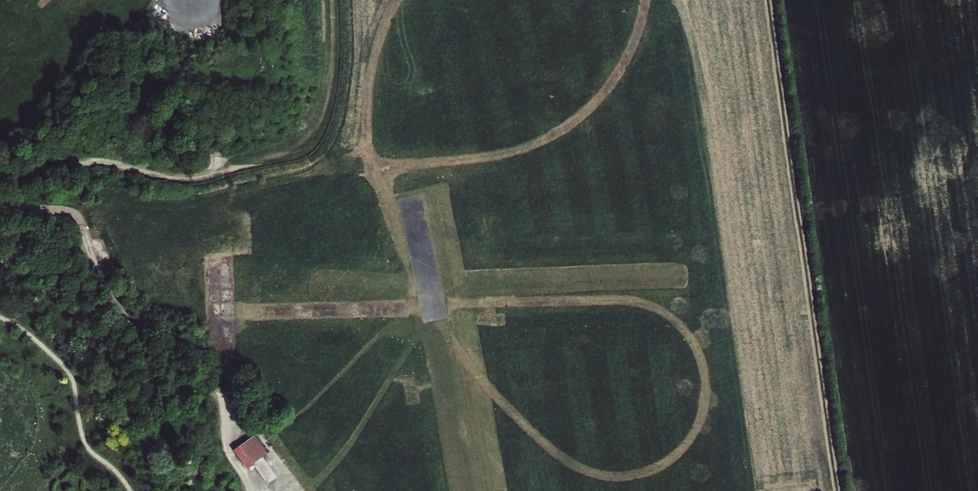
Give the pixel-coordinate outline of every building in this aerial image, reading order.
[(237,448),(264,487),(277,478),(263,458),(268,454),(255,436),(237,448)]
